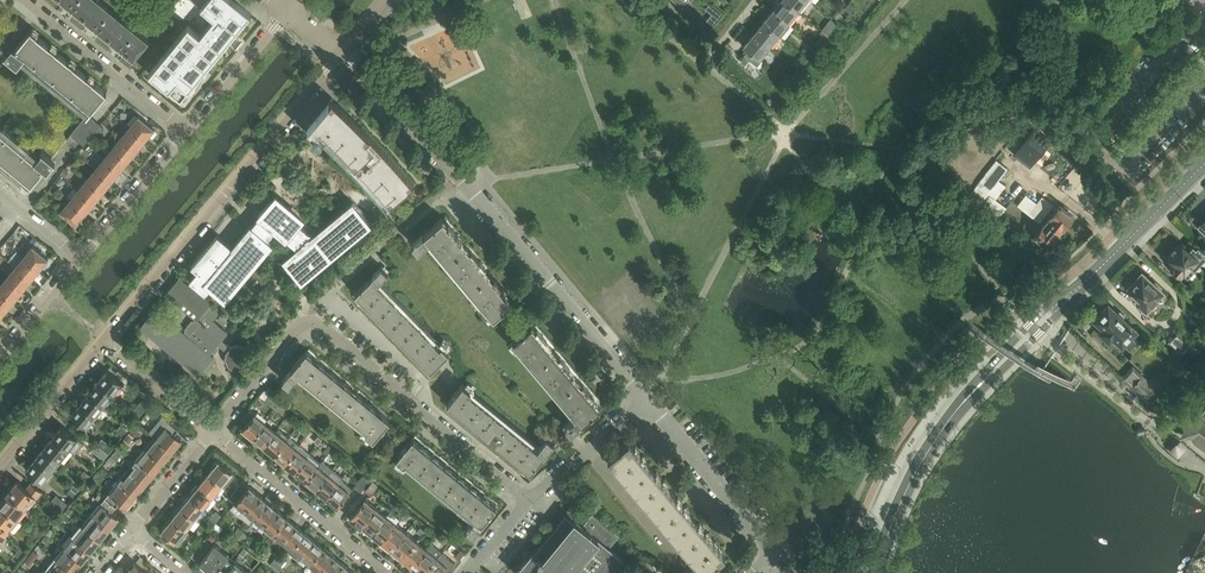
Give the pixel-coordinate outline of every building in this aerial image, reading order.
[(83,17),(97,0),(63,0),(83,17)] [(100,0),(97,0),(83,17),(108,37),(123,19),(100,0)] [(149,73),(181,99),(189,89),(205,70),(229,40),(230,39),(233,44),(238,39),(233,36),(233,35),(250,14),(234,0),(193,0),(214,17),(200,34),(189,25),(149,73)] [(773,10),(788,22),(798,11),(785,0),(781,0),(773,10),(772,9),(773,10)] [(798,11),(806,0),(785,0),(798,11)] [(712,1),(706,8),(712,13),(708,19),(714,23),(724,11),(712,1)] [(794,27),(773,10),(763,22),(763,21),(762,21),(763,22),(778,34),(784,39),(794,27)] [(148,40),(123,19),(108,37),(134,58),(148,40)] [(752,33),(753,34),(768,46),(778,34),(763,22),(754,34),(753,33),(752,33)] [(826,27),(823,31),(824,32),(828,36),(832,31),(826,27)] [(5,55),(8,57),(18,66),(25,57),(91,111),(107,92),(31,29),(15,48),(13,46),(5,55)] [(748,50),(743,55),(757,66),(762,60),(759,58),(768,46),(753,34),(744,46),(743,45),(748,50)] [(362,126),(350,114),(333,98),(330,101),(307,128),(314,133),(317,130),(320,133),(314,139),(317,143),(324,137),(353,167),(361,176),(376,192),(388,206),(414,184),(402,169),(389,155),(376,141),(362,126)] [(95,120),(89,115),(80,125),(86,130),(95,120)] [(154,129),(139,116),(129,128),(145,140),(154,129)] [(95,120),(86,130),(92,135),(101,125),(95,120)] [(86,130),(80,125),(72,135),(78,140),(86,130)] [(145,140),(129,128),(120,138),(136,151),(145,140)] [(1034,128),(1014,154),(1030,167),(1050,140),(1034,128)] [(86,130),(78,140),(84,145),(92,135),(86,130)] [(22,183),(23,181),(29,186),(31,184),(41,172),(44,168),(47,170),(55,161),(52,158),(42,150),(38,155),(36,157),(35,159),(17,145),(0,131),(0,165),(22,183)] [(136,151),(120,138),(112,149),(127,161),(136,151)] [(127,161),(112,149),(103,159),(119,172),(127,161)] [(119,172),(103,159),(95,170),(110,182),(119,172)] [(988,194),(1008,168),(998,160),(979,184),(970,196),(998,219),(1007,209),(988,194)] [(110,182),(95,170),(86,180),(102,193),(110,182)] [(102,193),(86,180),(78,190),(93,203),(102,193)] [(93,203),(78,190),(69,201),(85,214),(93,203)] [(1040,222),(1054,205),(1050,201),(1048,204),(1042,199),(1040,201),(1030,192),(1019,206),(1040,222)] [(218,234),(191,266),(197,271),(189,280),(206,294),(211,287),(223,298),(270,242),(267,239),(275,229),(298,249),(285,260),(300,279),(369,222),(353,203),(314,236),(299,224),(302,220),(275,197),(259,216),(257,219),(253,216),(250,220),(253,224),(251,226),(233,247),(218,234)] [(85,214),(69,201),(61,211),(77,224),(85,214)] [(1060,205),(1048,221),(1061,232),(1063,230),(1065,230),(1069,226),(1068,224),(1074,216),(1060,205)] [(446,216),(443,218),(413,243),(418,249),(430,240),(494,316),(512,300),(514,298),(446,216)] [(1061,232),(1048,221),(1035,236),(1048,247),(1055,239),(1055,240),(1058,239),(1061,235),(1061,233),(1060,233),(1061,232)] [(1168,255),(1175,262),(1172,266),(1181,275),(1183,273),(1188,278),(1194,272),(1191,269),(1198,261),(1200,259),(1204,264),(1204,252),(1191,239),(1185,246),(1181,241),(1179,243),(1168,255)] [(33,246),(24,256),(40,269),(48,258),(33,246)] [(40,269),(24,256),(15,267),(31,280),(40,269)] [(377,283),(380,281),(388,272),(382,266),(355,293),(356,293),(353,295),(428,371),(430,369),(430,370),(449,352),(442,344),(440,346),(377,283)] [(31,280),(15,267),(7,277),(23,290),(31,280)] [(1162,291),(1142,273),(1130,286),(1139,294),(1136,298),(1146,308),(1154,299),(1156,301),(1162,300),(1163,300),(1163,294),(1161,292),(1162,291)] [(7,277),(0,286),(0,289),(14,301),(23,290),(7,277)] [(211,303),(181,279),(180,278),(166,294),(196,319),(184,333),(156,309),(142,326),(200,373),(213,356),(209,353),(217,344),(226,352),(225,359),(228,365),(233,369),(240,370),(246,368),(250,363),(251,356),(249,350),(244,345),(237,344),(231,347),(221,338),(227,332),(219,325),(214,320),(220,312),(210,304),(211,303)] [(0,289),(0,306),(5,311),(14,301),(0,289)] [(171,306),(165,301),(158,307),(165,313),(171,306)] [(1136,330),(1122,318),(1108,305),(1095,319),(1104,328),(1101,331),(1110,340),(1113,336),(1122,345),(1123,344),(1130,350),(1137,343),(1130,336),(1136,330)] [(256,332),(248,322),(243,327),(251,337),(256,332)] [(513,339),(514,339),(577,415),(566,425),(571,431),(601,406),(532,324),(513,339)] [(1180,354),(1190,343),(1179,332),(1169,343),(1180,354)] [(309,349),(307,351),(306,351),(283,380),(289,385),(299,374),(368,430),(366,432),(374,439),(390,419),(389,418),(391,416),(309,349)] [(1144,397),(1154,386),(1132,366),(1124,375),(1133,387),(1144,397)] [(107,370),(98,381),(115,395),(124,384),(107,370)] [(98,381),(89,392),(106,406),(115,395),(98,381)] [(463,383),(453,396),(447,403),(448,404),(445,406),(528,474),(530,471),(530,472),(554,442),(548,437),(538,449),(469,392),(471,390),(463,383)] [(89,392),(80,403),(97,417),(106,406),(89,392)] [(283,404),(271,394),(266,400),(278,410),(283,404)] [(143,399),(134,410),(140,415),(149,404),(143,399)] [(88,428),(97,417),(80,403),(71,414),(88,428)] [(283,404),(278,410),(284,416),(290,409),(283,404)] [(242,429),(253,437),(265,422),(255,414),(242,429)] [(129,418),(125,422),(131,427),(134,422),(129,418)] [(267,419),(265,422),(253,437),(263,445),(275,431),(277,428),(267,419)] [(1185,432),(1204,448),(1204,427),(1195,419),(1190,426),(1185,432)] [(168,420),(154,437),(172,451),(181,440),(175,434),(179,429),(168,420)] [(131,427),(125,422),(119,430),(124,434),(131,427)] [(62,425),(53,436),(69,450),(78,439),(62,425)] [(301,433),(307,437),(312,431),(306,426),(301,433)] [(135,427),(133,429),(129,434),(136,440),(142,432),(135,427)] [(274,455),(286,440),(289,437),(279,429),(276,432),(275,431),(263,445),(274,455)] [(136,440),(129,434),(124,440),(132,446),(136,440)] [(317,445),(322,439),(316,434),(312,440),(315,442),(314,442),(317,445)] [(53,436),(44,448),(60,461),(69,450),(53,436)] [(415,436),(413,438),(396,458),(404,464),(406,462),(475,518),(466,530),(472,535),(496,506),(496,505),(498,503),(415,436)] [(172,451),(154,437),(145,448),(163,462),(172,451)] [(102,439),(97,445),(108,454),(113,448),(102,439)] [(286,440),(274,455),(285,464),(297,449),(286,440)] [(629,440),(609,457),(630,482),(650,465),(642,455),(643,455),(639,450),(638,451),(629,440)] [(1171,450),(1178,456),(1179,455),(1183,451),(1185,447),(1178,442),(1176,445),(1172,449),(1171,450)] [(108,454),(97,445),(93,450),(104,459),(108,454)] [(44,448),(35,459),(51,472),(60,461),(44,448)] [(163,462),(145,448),(136,459),(154,473),(163,462)] [(297,449),(285,464),(295,472),(307,457),(297,449)] [(115,460),(111,456),(106,462),(111,466),(115,460)] [(307,457),(295,472),(306,481),(318,466),(307,457)] [(42,483),(51,472),(35,459),(26,469),(42,483)] [(154,473),(136,459),(127,470),(145,484),(154,473)] [(214,467),(208,473),(222,485),(225,488),(228,483),(225,481),(232,472),(217,460),(212,466),(214,467)] [(345,468),(348,471),(353,465),(350,462),(345,468)] [(650,465),(630,482),(651,508),(660,501),(672,491),(663,481),(664,480),(660,475),(659,476),(650,465)] [(318,466),(306,481),(316,489),(328,474),(318,466)] [(145,484),(127,470),(118,481),(136,496),(145,484)] [(326,497),(338,483),(341,480),(331,471),(328,474),(316,489),(326,497)] [(203,480),(199,485),(213,496),(222,485),(208,473),(207,472),(202,479),(203,480)] [(354,486),(361,491),(370,479),(364,474),(354,486)] [(338,507),(350,492),(353,488),(342,479),(341,480),(338,483),(326,497),(338,507)] [(9,491),(8,492),(28,509),(42,492),(31,483),(26,488),(17,481),(13,486),(11,486),(9,489),(9,491)] [(136,496),(118,481),(105,498),(116,507),(120,501),(127,507),(136,496)] [(238,499),(249,486),(243,481),(232,494),(238,499)] [(373,481),(365,491),(371,496),(379,486),(373,481)] [(194,491),(190,496),(204,507),(213,496),(199,485),(198,483),(193,490),(194,491)] [(74,485),(71,489),(76,493),(79,489),(74,485)] [(267,501),(249,486),(238,499),(236,502),(254,517),(267,501)] [(672,491),(660,501),(651,508),(673,533),(681,526),(693,517),(684,506),(685,506),(685,505),(682,501),(681,502),(672,491)] [(0,502),(0,504),(19,520),(28,509),(8,492),(7,493),(6,493),(3,497),(3,498),(0,502)] [(238,499),(232,494),(229,498),(235,503),(236,502),(238,499)] [(57,495),(52,500),(63,509),(68,504),(57,495)] [(195,518),(204,507),(190,496),(189,495),(184,501),(185,502),(181,507),(195,518)] [(393,507),(395,505),(398,501),(392,496),(387,502),(393,507)] [(116,507),(105,498),(91,514),(109,529),(118,517),(112,512),(116,507)] [(350,517),(361,526),(362,525),(376,507),(366,499),(350,517)] [(286,516),(267,501),(254,517),(273,532),(274,531),(286,516)] [(6,536),(19,520),(0,504),(0,532),(6,536)] [(176,513),(172,518),(186,529),(195,518),(181,507),(180,505),(175,512),(176,513)] [(376,507),(362,525),(365,527),(365,530),(371,534),(386,515),(376,507)] [(109,529),(91,514),(82,526),(100,540),(109,529)] [(219,519),(213,514),(210,518),(215,523),(219,519)] [(524,561),(515,572),(516,572),(609,572),(619,560),(607,549),(618,535),(592,514),(583,526),(575,519),(573,521),(565,514),(534,553),(532,552),(524,561)] [(386,515),(371,534),(376,539),(379,538),(382,541),(396,524),(386,515)] [(304,531),(286,516),(274,531),(292,546),(304,531)] [(186,529),(172,518),(171,517),(166,523),(167,524),(161,531),(175,542),(186,529)] [(693,517),(681,526),(673,533),(694,559),(715,542),(706,532),(707,531),(703,527),(702,527),(693,517)] [(396,524),(382,541),(385,544),(386,546),(391,551),(406,532),(396,524)] [(100,540),(82,526),(73,537),(91,551),(100,540)] [(239,528),(234,534),(238,537),(242,531),(239,528)] [(212,531),(207,537),(213,542),(217,536),(212,531)] [(242,531),(238,537),(242,540),(246,534),(242,531)] [(304,531),(292,546),(288,551),(298,559),(302,554),(310,561),(322,546),(304,531)] [(406,532),(391,551),(396,555),(399,555),(402,558),(416,540),(406,532)] [(91,551),(73,537),(64,548),(82,562),(91,551)] [(238,549),(241,545),(242,545),(235,539),(231,543),(238,549)] [(416,540),(402,558),(406,561),(406,563),(412,567),(427,549),(416,540)] [(460,550),(450,541),(446,547),(456,555),(460,550)] [(191,556),(197,560),(208,547),(202,542),(191,556)] [(715,542),(694,559),(697,562),(696,563),(703,571),(705,572),(717,563),(726,555),(715,542)] [(214,544),(199,562),(213,572),(218,572),(230,559),(227,556),(228,555),(214,544)] [(322,546),(310,561),(319,569),(316,572),(331,572),(340,561),(322,546)] [(82,562),(64,548),(55,558),(73,572),(82,562)] [(412,567),(417,572),(419,572),(421,572),(423,572),(437,557),(427,549),(412,567)] [(260,561),(253,555),(250,559),(256,564),(260,561)] [(276,557),(271,563),(275,567),(281,561),(276,557)] [(423,572),(441,572),(447,565),(437,557),(423,572)] [(55,558),(46,569),(51,572),(72,572),(73,572),(55,558)] [(230,559),(218,572),(247,572),(246,572),(247,571),(235,560),(234,562),(230,559)] [(650,568),(654,564),(648,560),(645,564),(642,572),(641,572),(657,572),(650,568)] [(127,572),(149,572),(134,561),(129,567),(131,568),(127,572)] [(281,561),(275,567),(280,571),(285,565),(281,561)] [(331,572),(355,572),(340,561),(331,572)]
